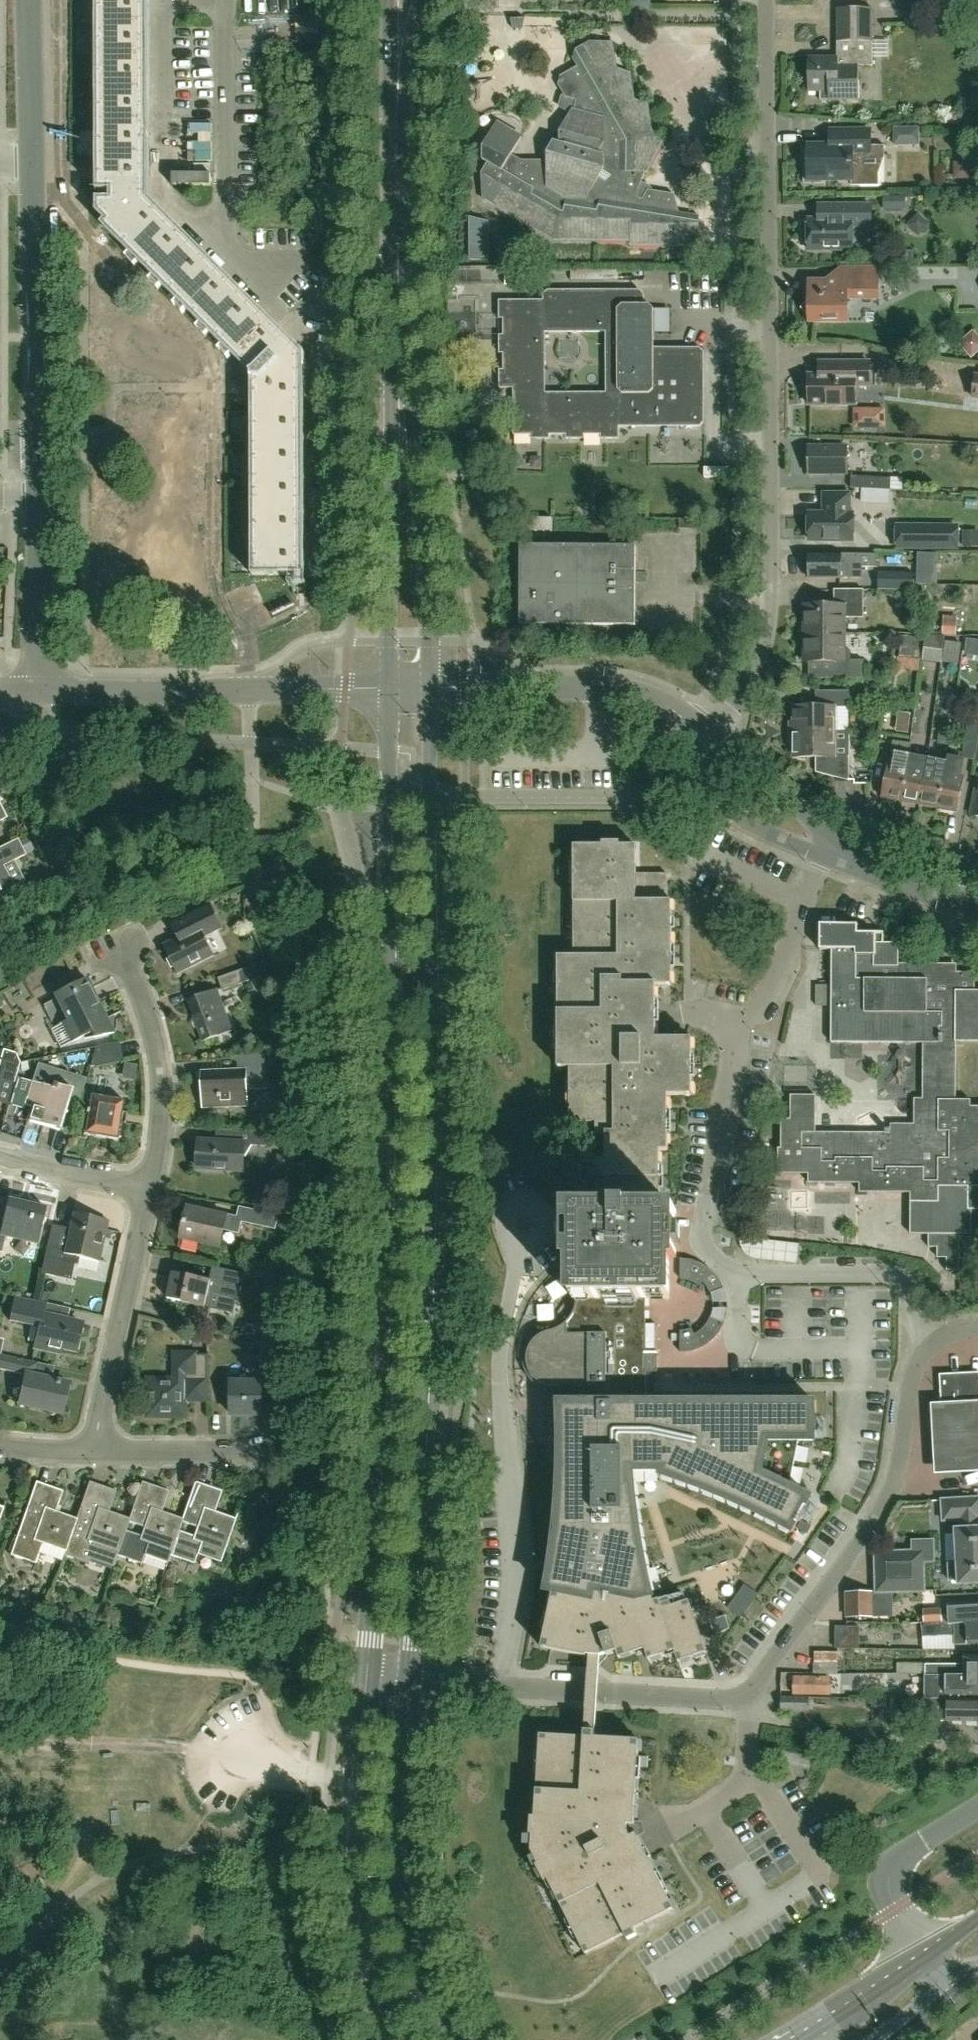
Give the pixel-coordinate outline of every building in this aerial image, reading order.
[(252,397),(252,575),(299,575),(300,366),(305,366),(305,352),(295,342),(285,352),(279,347),(285,341),(145,200),(145,198),(137,198),(137,191),(145,191),(144,0),(97,0),(98,189),(112,189),(112,197),(98,197),(98,210),(106,220),(102,224),(252,374),(252,397)] [(858,66),(873,66),(873,8),(837,9),(837,56),(808,56),(809,91),(821,91),(821,100),(859,100),(858,66)] [(510,17),(512,29),(523,29),(525,17),(510,17)] [(483,198),(492,204),(555,241),(631,242),(632,247),(697,247),(699,225),(699,217),(671,213),(672,208),(677,207),(675,195),(649,191),(639,187),(644,172),(647,172),(662,143),(648,134),(648,105),(632,104),(631,73),(613,72),(613,42),(592,42),(577,49),(573,57),(578,66),(562,75),(559,85),(567,97),(564,107),(571,111),(560,130),(561,143),(553,140),(550,150),(547,151),(547,160),(522,159),(518,165),(509,160),(522,137),(497,123),(483,147),(483,160),(488,163),(482,174),(483,198)] [(895,128),(895,144),(918,144),(918,128),(895,128)] [(804,151),(804,184),(823,184),(823,180),(851,179),(851,186),(879,186),(879,175),(879,166),(865,166),(865,146),(870,146),(870,130),(849,131),(831,131),(831,146),(808,146),(808,151),(804,151)] [(908,212),(907,199),(884,200),(885,213),(908,212)] [(818,205),(818,219),(809,220),(809,250),(852,249),(852,226),(871,226),(871,205),(818,205)] [(487,231),(471,231),(471,259),(487,259),(487,231)] [(515,252),(515,240),(507,238),(500,240),(500,252),(508,254),(515,252)] [(505,285),(533,285),(533,270),(505,271),(505,285)] [(603,281),(603,270),(571,271),(571,281),(603,281)] [(848,298),(879,298),(879,281),(827,281),(824,284),(809,284),(809,302),(803,308),(809,313),(809,321),(843,321),(848,316),(848,298)] [(653,308),(650,304),(644,304),(644,294),(640,290),(616,290),(547,290),(544,294),(543,300),(499,300),(499,318),(504,318),(504,334),(499,334),(500,353),(504,353),(504,369),(499,369),(500,387),(514,387),(514,434),(532,434),(532,438),(550,438),(550,434),(566,433),(566,438),(584,438),(584,434),(601,433),(601,438),(619,438),(619,425),(700,425),(704,420),(704,352),(700,347),(654,347),(653,308)] [(977,358),(977,331),(963,345),(976,360),(977,358)] [(817,361),(817,374),(808,374),(809,403),(856,403),(855,383),(869,383),(869,361),(817,361)] [(47,394),(48,421),(56,420),(55,394),(47,394)] [(890,430),(890,409),(857,409),(857,430),(890,430)] [(809,447),(809,473),(847,473),(847,447),(809,447)] [(704,467),(704,478),(728,478),(728,467),(704,467)] [(891,478),(851,476),(850,488),(890,490),(891,478)] [(853,514),(849,514),(850,493),(824,493),(824,513),(809,513),(809,539),(853,539),(853,514)] [(553,517),(521,517),(521,531),(553,531),(553,517)] [(897,526),(897,546),(957,546),(957,526),(897,526)] [(636,625),(636,545),(521,545),(520,624),(636,625)] [(809,554),(809,578),(856,578),(856,567),(877,567),(877,554),(841,554),(809,554)] [(913,589),(913,573),(898,573),(898,589),(913,589)] [(805,634),(845,634),(845,618),(864,618),(864,590),(835,590),(835,606),(805,606),(805,634)] [(946,633),(961,635),(964,619),(949,616),(946,633)] [(845,634),(805,634),(804,662),(834,662),(833,679),(864,678),(864,661),(845,661),(845,634)] [(898,659),(921,661),(923,638),(901,635),(898,659)] [(966,640),(964,655),(977,657),(977,641),(966,640)] [(928,648),(928,661),(948,662),(948,649),(928,648)] [(965,659),(966,681),(977,680),(977,658),(965,659)] [(794,707),(794,733),(833,732),(833,707),(849,707),(849,691),(816,691),(816,707),(794,707)] [(914,734),(916,715),(903,714),(901,733),(914,734)] [(973,760),(975,761),(977,743),(977,736),(977,722),(968,720),(962,758),(973,760)] [(954,740),(954,724),(941,724),(941,740),(954,740)] [(833,732),(794,733),(794,758),(816,758),(816,772),(848,781),(849,756),(833,756),(833,732)] [(909,755),(911,745),(893,741),(882,798),(900,802),(908,765),(909,755)] [(928,759),(909,755),(908,765),(900,802),(919,805),(928,759)] [(946,762),(944,773),(937,809),(956,812),(963,777),(955,775),(958,760),(947,758),(946,762)] [(944,773),(946,762),(928,759),(919,805),(937,809),(944,773)] [(14,888),(3,865),(25,854),(17,839),(0,848),(0,895),(14,888)] [(629,1206),(660,1206),(660,1150),(668,1150),(668,1095),(692,1095),(692,1038),(656,1038),(656,985),(672,985),(672,901),(667,901),(667,874),(636,874),(636,846),(620,846),(620,842),(603,842),(603,846),(574,846),(574,956),(558,956),(558,1068),(570,1068),(570,1123),(596,1123),(596,1135),(606,1135),(606,1159),(597,1159),(598,1206),(600,1206),(629,1206)] [(258,912),(259,912),(280,912),(280,908),(286,908),(286,882),(261,882),(261,888),(258,888),(258,912)] [(210,904),(189,914),(196,927),(162,944),(177,974),(214,956),(205,937),(223,928),(210,904)] [(884,944),(884,933),(858,933),(858,925),(820,925),(820,950),(832,950),(832,1042),(924,1043),(923,1099),(914,1099),(914,1124),(891,1124),(891,1130),(885,1129),(886,1133),(815,1133),(815,1096),(790,1096),(790,1120),(781,1120),(781,1149),(778,1149),(778,1173),(808,1173),(808,1183),(860,1183),(860,1192),(911,1193),(911,1234),(929,1234),(929,1247),(937,1247),(937,1258),(946,1258),(946,1271),(959,1271),(960,1235),(972,1235),(972,1210),(977,1210),(977,1107),(970,1107),(970,1100),(955,1100),(956,1041),(977,1041),(977,991),(975,991),(975,973),(956,973),(956,964),(898,964),(898,944),(884,944)] [(246,969),(218,979),(222,990),(250,980),(246,969)] [(60,1047),(71,1042),(91,1032),(93,1037),(113,1033),(85,977),(54,993),(56,998),(43,1004),(51,1019),(47,1021),(60,1047)] [(202,1042),(233,1031),(218,990),(188,1000),(202,1042)] [(95,1046),(89,1068),(97,1066),(122,1061),(118,1041),(95,1046)] [(14,1082),(20,1063),(15,1053),(2,1049),(0,1058),(0,1078),(14,1082)] [(266,1053),(237,1056),(237,1070),(202,1072),(203,1108),(247,1106),(247,1090),(267,1089),(266,1053)] [(31,1081),(24,1105),(32,1108),(28,1121),(59,1130),(60,1127),(68,1099),(72,1101),(78,1102),(85,1078),(38,1063),(33,1081),(31,1081)] [(120,1137),(123,1122),(119,1122),(123,1100),(90,1094),(83,1133),(117,1139),(117,1136),(120,1137)] [(270,1133),(236,1131),(235,1144),(199,1142),(197,1167),(241,1170),(243,1145),(270,1147),(270,1133)] [(5,1211),(0,1231),(0,1235),(37,1243),(45,1207),(7,1198),(5,1211)] [(275,1229),(278,1215),(239,1206),(236,1219),(188,1208),(181,1237),(220,1246),(223,1230),(239,1234),(242,1221),(275,1229)] [(565,1258),(573,1258),(573,1298),(577,1298),(576,1302),(576,1305),(575,1310),(573,1314),(571,1317),(569,1319),(567,1322),(565,1324),(562,1326),(559,1328),(556,1329),(553,1330),(547,1332),(545,1333),(542,1334),(537,1337),(535,1339),(533,1341),(531,1343),(529,1347),(528,1351),(527,1354),(527,1357),(527,1360),(527,1364),(529,1368),(530,1371),(531,1374),(533,1376),(535,1378),(537,1380),(539,1382),(542,1383),(544,1385),(547,1386),(550,1386),(554,1387),(566,1387),(566,1402),(558,1402),(559,1428),(559,1452),(559,1472),(558,1487),(557,1502),(556,1518),(554,1533),(553,1548),(549,1570),(546,1591),(553,1592),(592,1600),(594,1591),(615,1595),(615,1593),(640,1599),(640,1602),(648,1603),(654,1602),(648,1575),(645,1560),(642,1544),(641,1537),(634,1482),(630,1483),(630,1471),(662,1471),(660,1475),(674,1480),(701,1490),(714,1495),(728,1501),(750,1510),(767,1519),(780,1525),(792,1532),(811,1498),(810,1497),(805,1494),(800,1492),(795,1489),(789,1487),(798,1441),(813,1441),(815,1441),(815,1402),(646,1402),(646,1369),(655,1369),(655,1354),(658,1354),(658,1352),(646,1352),(646,1298),(669,1298),(669,1258),(677,1258),(677,1210),(629,1211),(629,1206),(600,1206),(600,1210),(565,1210),(565,1258)] [(64,1248),(47,1244),(41,1273),(71,1280),(76,1256),(95,1260),(104,1220),(72,1213),(64,1248)] [(799,1244),(740,1237),(740,1242),(741,1248),(744,1252),(748,1255),(752,1258),(757,1259),(797,1264),(799,1244)] [(711,1294),(725,1289),(719,1279),(712,1270),(702,1264),(691,1259),(680,1258),(680,1279),(686,1279),(692,1282),(699,1286),(702,1281),(707,1287),(711,1294)] [(212,1265),(212,1266),(208,1280),(173,1271),(167,1297),(204,1306),(208,1290),(236,1297),(241,1272),(212,1265)] [(43,1314),(46,1303),(14,1296),(9,1319),(39,1327),(35,1347),(59,1352),(60,1347),(74,1350),(81,1323),(43,1314)] [(680,1331),(680,1352),(684,1352),(687,1351),(691,1351),(694,1350),(698,1349),(701,1347),(704,1345),(707,1343),(710,1341),(713,1339),(716,1336),(718,1334),(725,1322),(711,1316),(706,1325),(704,1327),(702,1329),(700,1331),(697,1333),(695,1334),(692,1328),(688,1329),(684,1330),(680,1331)] [(652,1325),(652,1346),(659,1347),(660,1325),(652,1325)] [(276,1346),(261,1343),(261,1359),(247,1359),(247,1382),(231,1382),(231,1415),(262,1416),(262,1380),(276,1380),(276,1346)] [(208,1398),(208,1354),(196,1354),(196,1353),(174,1352),(174,1380),(150,1380),(150,1415),(184,1415),(184,1398),(208,1398)] [(0,1354),(0,1368),(25,1374),(18,1404),(61,1412),(67,1382),(34,1375),(36,1362),(0,1354)] [(977,1394),(977,1367),(939,1369),(941,1396),(977,1394)] [(941,1396),(930,1397),(934,1467),(977,1466),(977,1394),(941,1396)] [(797,1457),(813,1460),(815,1448),(799,1445),(797,1457)] [(809,1486),(809,1469),(798,1469),(798,1486),(809,1486)] [(76,1518),(65,1550),(63,1554),(88,1563),(96,1542),(118,1550),(125,1530),(128,1521),(129,1518),(109,1510),(116,1490),(89,1480),(76,1518)] [(65,1550),(76,1518),(55,1511),(63,1491),(36,1481),(10,1554),(35,1563),(42,1542),(65,1550)] [(169,1490),(143,1481),(129,1518),(128,1521),(144,1526),(140,1536),(125,1530),(118,1550),(116,1554),(140,1563),(148,1542),(170,1550),(177,1530),(181,1521),(182,1518),(161,1511),(169,1490)] [(170,1550),(169,1554),(194,1563),(201,1542),(224,1550),(236,1518),(214,1511),(222,1490),(195,1481),(182,1518),(181,1521),(197,1526),(193,1536),(177,1530),(170,1550)] [(942,1500),(943,1521),(960,1520),(961,1528),(955,1529),(957,1563),(948,1564),(949,1580),(958,1580),(958,1585),(977,1584),(977,1498),(942,1500)] [(913,1561),(913,1551),(875,1552),(876,1592),(924,1591),(923,1561),(913,1561)] [(689,1600),(672,1606),(669,1597),(654,1602),(648,1603),(640,1602),(640,1599),(615,1593),(615,1595),(594,1591),(592,1600),(553,1592),(542,1647),(586,1657),(587,1655),(589,1655),(587,1691),(584,1730),(596,1731),(598,1691),(600,1656),(606,1654),(607,1655),(617,1652),(619,1658),(645,1650),(649,1660),(675,1651),(678,1662),(706,1653),(689,1600)] [(873,1616),(872,1592),(846,1593),(847,1617),(873,1616)] [(941,1615),(941,1608),(924,1609),(924,1623),(944,1622),(944,1623),(949,1623),(977,1624),(977,1603),(965,1604),(948,1605),(948,1614),(941,1615)] [(949,1623),(944,1623),(944,1625),(923,1625),(923,1636),(931,1636),(954,1635),(955,1644),(977,1643),(977,1624),(949,1623)] [(859,1649),(859,1636),(860,1626),(836,1626),(835,1648),(859,1649)] [(838,1663),(838,1652),(815,1652),(815,1663),(838,1663)] [(977,1674),(977,1655),(964,1655),(964,1664),(940,1663),(925,1664),(925,1674),(977,1674)] [(925,1674),(925,1676),(931,1676),(931,1691),(925,1691),(925,1699),(966,1700),(966,1695),(977,1695),(977,1674),(925,1674)] [(793,1695),(817,1695),(817,1677),(793,1677),(793,1695)] [(808,1711),(809,1696),(781,1696),(781,1711),(808,1711)] [(917,1707),(917,1714),(939,1714),(939,1720),(977,1721),(977,1700),(966,1700),(925,1699),(900,1699),(900,1707),(917,1707)] [(635,1929),(674,1909),(636,1834),(631,1836),(628,1824),(634,1824),(639,1740),(595,1737),(596,1731),(584,1730),(584,1737),(540,1734),(535,1817),(531,1817),(530,1835),(532,1835),(531,1851),(538,1864),(536,1865),(544,1882),(548,1880),(585,1954),(625,1934),(628,1940),(638,1935),(635,1929)]
